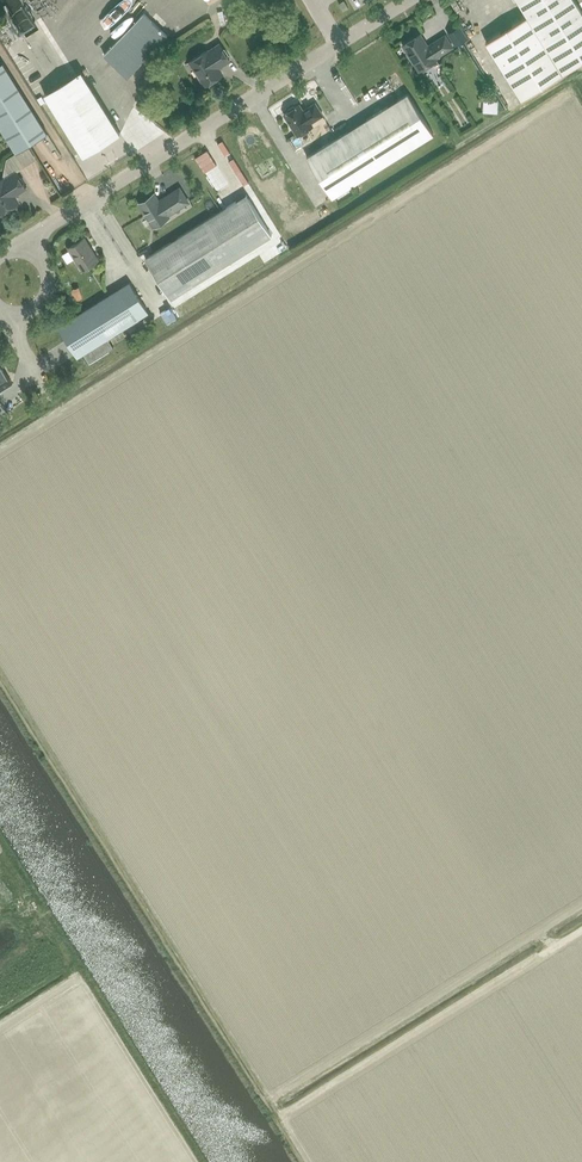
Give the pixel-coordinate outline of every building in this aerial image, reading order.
[(343,10),(348,7),(344,0),(343,0),(338,3),(343,10)] [(575,0),(518,0),(527,15),(486,41),(521,98),(581,60),(581,12),(575,0)] [(420,33),(402,44),(419,71),(424,67),(425,69),(427,69),(432,66),(432,64),(431,63),(437,60),(435,58),(453,47),(445,35),(428,46),(420,33)] [(190,61),(205,85),(222,75),(217,67),(230,59),(220,44),(208,52),(206,50),(190,61)] [(0,64),(0,127),(16,153),(47,133),(2,62),(0,64)] [(120,133),(81,70),(44,93),(83,156),(120,133)] [(357,125),(383,166),(433,134),(408,93),(357,125)] [(482,109),(496,110),(496,98),(483,97),(482,109)] [(288,109),(288,112),(284,114),(297,135),(312,126),(311,123),(323,115),(315,103),(303,110),(299,104),(295,107),(293,106),(288,109)] [(352,185),(383,166),(357,125),(327,144),(352,185)] [(332,197),(352,185),(327,144),(306,157),(332,197)] [(26,187),(16,172),(4,180),(3,178),(0,180),(0,211),(1,213),(18,203),(13,195),(26,187)] [(187,202),(179,189),(158,202),(155,196),(141,205),(154,226),(168,217),(167,215),(187,202)] [(246,195),(145,258),(170,299),(272,235),(246,195)] [(82,270),(98,259),(84,237),(68,248),(82,270)] [(129,282),(89,307),(108,338),(149,312),(129,282)] [(77,357),(108,338),(89,307),(58,326),(77,357)] [(12,383),(0,364),(0,391),(12,383)]
